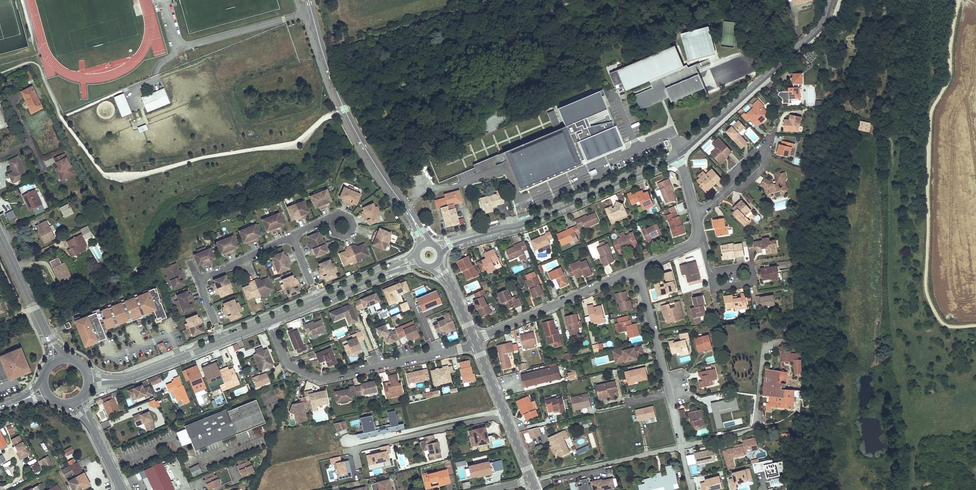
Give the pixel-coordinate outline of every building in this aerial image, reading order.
[(681,33),(688,60),(716,53),(708,25),(681,33)] [(676,46),(610,73),(615,86),(619,84),(620,87),(624,85),(626,91),(650,81),(653,89),(637,95),(640,102),(643,101),(643,103),(668,93),(669,95),(672,102),(706,88),(698,69),(696,65),(688,68),(687,65),(684,66),(676,46)] [(739,77),(753,73),(748,55),(713,66),(715,72),(723,70),(727,82),(739,78),(739,77)] [(802,73),(791,74),(791,83),(793,83),(793,86),(791,86),(789,86),(788,88),(788,90),(788,91),(783,91),(783,99),(783,103),(788,103),(788,104),(799,103),(799,101),(801,101),(801,100),(801,87),(798,87),(798,83),(802,83),(802,73)] [(785,80),(781,86),(786,90),(788,90),(788,88),(789,86),(791,86),(791,84),(785,80)] [(38,110),(38,109),(42,107),(32,87),(21,92),(28,106),(29,105),(33,112),(38,110)] [(168,103),(163,90),(155,93),(155,94),(143,98),(148,111),(160,106),(168,103)] [(599,138),(616,131),(599,91),(558,109),(565,127),(562,128),(554,110),(547,113),(555,131),(473,165),(477,174),(508,160),(519,189),(581,163),(580,162),(584,160),(605,151),(599,138)] [(601,91),(599,91),(616,131),(599,138),(605,151),(584,160),(586,163),(624,147),(601,91)] [(637,95),(636,96),(640,107),(669,95),(668,93),(643,103),(643,101),(640,102),(637,95)] [(130,113),(124,98),(116,101),(122,116),(130,113)] [(762,108),(764,106),(758,100),(752,105),(754,107),(746,114),(750,119),(753,122),(756,120),(758,120),(759,120),(762,122),(765,119),(766,111),(762,108)] [(750,119),(746,114),(744,112),(741,115),(747,122),(750,119)] [(801,117),(790,114),(789,119),(789,121),(786,121),(786,123),(784,123),(784,128),(784,131),(798,131),(801,117)] [(738,133),(745,127),(739,121),(727,132),(742,148),(747,143),(738,133)] [(871,123),(860,121),(858,130),(869,132),(871,123)] [(717,148),(711,154),(719,162),(726,155),(727,157),(732,152),(718,137),(712,143),(717,148)] [(461,144),(463,155),(480,152),(478,141),(461,144)] [(792,147),(794,148),(794,143),(783,141),(782,145),(780,144),(779,148),(777,154),(790,157),(792,147)] [(57,170),(59,174),(66,177),(70,175),(71,174),(75,172),(70,165),(71,164),(64,152),(60,154),(63,158),(56,161),(58,166),(59,168),(58,169),(57,170)] [(7,162),(12,170),(12,171),(13,170),(14,172),(13,173),(12,174),(11,173),(8,175),(13,184),(24,178),(22,175),(25,173),(17,157),(7,162)] [(705,174),(700,178),(698,181),(701,184),(700,185),(704,190),(713,182),(714,184),(721,179),(712,169),(706,175),(705,174)] [(761,185),(768,189),(767,190),(768,194),(773,192),(774,195),(776,197),(783,195),(785,193),(784,189),(779,187),(778,183),(784,182),(786,179),(785,173),(780,174),(779,172),(776,173),(774,175),(775,180),(776,184),(773,183),(772,181),(770,181),(765,178),(762,183),(761,185)] [(660,189),(666,203),(676,199),(673,191),(670,185),(671,185),(669,179),(658,184),(660,189)] [(713,182),(704,190),(706,192),(714,184),(713,182)] [(784,182),(778,183),(779,187),(784,189),(785,193),(787,189),(784,182)] [(343,203),(347,204),(352,191),(348,189),(344,187),(339,198),(342,199),(344,200),(343,201),(343,203)] [(33,207),(43,203),(36,188),(23,194),(26,199),(28,197),(33,207)] [(462,188),(443,193),(445,198),(447,206),(453,204),(466,201),(462,188)] [(660,189),(656,191),(658,195),(659,194),(664,204),(666,203),(660,189)] [(318,193),(324,207),(328,206),(327,205),(327,203),(328,202),(331,201),(327,190),(323,191),(318,193)] [(496,191),(497,194),(479,199),(483,210),(492,207),(497,206),(496,204),(504,203),(500,190),(496,191)] [(352,191),(347,204),(350,206),(351,204),(351,203),(353,204),(356,205),(360,194),(356,193),(352,191)] [(641,192),(633,195),(636,202),(640,201),(644,210),(653,205),(648,192),(644,194),(642,195),(641,192)] [(321,209),(324,207),(318,193),(314,195),(310,196),(315,208),(318,207),(319,206),(320,208),(321,209)] [(440,208),(446,227),(452,225),(447,206),(445,198),(434,201),(436,209),(440,208)] [(751,210),(742,200),(735,207),(737,209),(735,211),(733,213),(745,226),(750,221),(745,216),(751,210)] [(295,204),(301,218),(305,217),(305,216),(304,214),(306,214),(309,212),(304,201),(300,202),(295,204)] [(611,207),(606,209),(611,220),(616,218),(617,220),(624,216),(625,213),(623,211),(625,210),(623,205),(617,201),(614,208),(615,209),(613,210),(611,207)] [(774,204),(775,210),(786,207),(785,201),(774,204)] [(63,215),(72,210),(68,203),(60,208),(63,215)] [(298,220),(301,218),(295,204),(291,206),(287,208),(292,219),(295,218),(296,217),(297,219),(298,220)] [(362,214),(363,217),(377,212),(375,208),(373,204),(363,208),(364,211),(365,212),(363,213),(362,214)] [(452,225),(458,223),(458,225),(465,223),(463,218),(457,219),(453,204),(447,206),(452,225)] [(680,226),(677,217),(674,206),(664,210),(667,220),(669,220),(674,237),(685,233),(683,225),(682,225),(680,226)] [(16,217),(13,210),(5,214),(8,221),(16,217)] [(377,212),(363,217),(365,221),(366,221),(368,220),(368,221),(369,225),(380,220),(378,216),(377,212)] [(270,217),(276,231),(280,229),(279,228),(279,227),(280,226),(283,225),(279,213),(274,215),(270,217)] [(581,217),(575,220),(578,225),(579,227),(584,225),(585,228),(599,222),(595,213),(587,216),(581,219),(581,217)] [(272,232),(276,231),(270,217),(266,218),(262,220),(267,231),(270,230),(271,230),(272,231),(272,232)] [(725,226),(724,218),(717,219),(713,220),(714,228),(716,228),(717,228),(718,236),(729,235),(728,226),(725,226)] [(45,243),(54,238),(48,226),(47,226),(44,222),(37,225),(44,238),(42,238),(45,243)] [(247,228),(253,242),(257,241),(256,239),(256,238),(257,237),(260,236),(256,224),(251,226),(247,228)] [(646,227),(642,229),(647,242),(651,240),(650,239),(656,236),(662,234),(658,224),(646,229),(646,227)] [(565,231),(557,234),(562,245),(570,242),(574,240),(575,241),(579,240),(576,235),(581,233),(579,227),(578,225),(569,229),(570,230),(565,232),(565,231)] [(90,232),(87,226),(80,229),(83,235),(87,233),(90,232)] [(249,244),(253,242),(247,228),(243,229),(239,231),(244,243),(247,242),(248,241),(249,242),(249,244)] [(375,232),(373,236),(388,242),(389,238),(391,233),(380,229),(378,232),(378,233),(376,232),(375,232)] [(546,234),(531,240),(535,249),(550,243),(548,239),(553,237),(550,230),(545,232),(546,234)] [(308,246),(310,250),(324,244),(323,240),(319,232),(308,237),(311,243),(311,245),(310,246),(308,246)] [(81,234),(68,241),(72,248),(73,248),(74,250),(73,251),(75,255),(86,250),(84,246),(81,239),(83,238),(81,234)] [(629,245),(630,247),(637,244),(634,237),(631,239),(629,234),(617,239),(621,248),(627,246),(629,245)] [(224,239),(230,253),(234,252),(233,251),(233,249),(234,249),(237,247),(233,236),(229,237),(224,239)] [(388,242),(373,236),(372,239),(373,240),(375,241),(374,242),(373,245),(384,250),(386,246),(388,242)] [(763,241),(754,242),(755,247),(756,247),(757,251),(763,250),(763,254),(777,252),(775,240),(769,241),(769,238),(763,239),(763,241)] [(227,255),(230,253),(224,239),(220,241),(216,243),(221,254),(224,253),(225,252),(226,254),(227,255)] [(72,248),(68,241),(67,241),(70,248),(67,250),(71,257),(75,255),(73,251),(72,248)] [(526,258),(523,250),(528,248),(524,241),(519,243),(520,244),(514,247),(506,250),(510,259),(518,256),(520,260),(526,258)] [(601,257),(600,258),(604,266),(610,263),(615,261),(611,253),(612,253),(608,243),(605,244),(603,245),(602,242),(599,243),(601,246),(600,247),(604,256),(601,257)] [(734,243),(723,245),(723,249),(724,255),(727,255),(728,259),(733,258),(733,255),(735,255),(736,257),(744,255),(742,244),(734,245),(734,243)] [(324,244),(310,250),(312,254),(313,253),(314,252),(315,254),(316,257),(328,252),(326,248),(324,244)] [(354,244),(350,246),(356,260),(360,259),(369,255),(364,244),(357,247),(355,247),(355,246),(354,244)] [(356,260),(350,246),(347,248),(347,249),(348,250),(346,251),(339,254),(344,265),(353,262),(356,260)] [(202,252),(207,265),(211,263),(211,262),(210,260),(212,260),(215,259),(210,248),(206,250),(202,252)] [(502,266),(495,249),(485,253),(488,258),(486,258),(478,262),(482,271),(486,269),(488,273),(502,266)] [(204,266),(207,265),(202,252),(198,253),(194,255),(198,265),(201,264),(203,264),(203,265),(204,266)] [(273,261),(275,265),(289,259),(287,255),(286,256),(285,257),(284,255),(283,252),(271,257),(273,261)] [(59,275),(65,285),(74,281),(65,262),(62,263),(59,256),(50,261),(57,276),(59,275)] [(469,256),(458,261),(462,271),(463,270),(465,269),(470,279),(478,275),(474,265),(473,266),(469,256)] [(289,259),(275,265),(276,269),(278,273),(290,269),(288,266),(288,264),(289,263),(290,263),(289,259)] [(318,270),(320,273),(333,268),(331,264),(329,260),(319,264),(320,267),(321,269),(319,269),(318,270)] [(571,268),(568,270),(571,277),(575,275),(576,276),(583,272),(584,275),(585,278),(593,274),(587,260),(581,263),(580,260),(570,265),(571,268)] [(688,282),(700,279),(697,265),(696,261),(680,265),(683,275),(686,274),(688,282)] [(169,281),(170,280),(183,275),(182,271),(181,271),(179,272),(179,270),(176,264),(164,268),(168,277),(169,281)] [(45,290),(53,286),(44,266),(36,270),(39,276),(38,277),(45,290)] [(777,266),(760,269),(761,274),(762,280),(772,278),(772,280),(779,279),(777,266)] [(560,288),(568,284),(561,267),(548,273),(552,280),(555,279),(556,278),(560,288)] [(333,268),(320,273),(321,277),(322,277),(324,276),(325,278),(326,281),(336,276),(335,272),(333,268)] [(656,287),(658,296),(668,293),(675,291),(670,272),(665,274),(667,283),(665,284),(665,286),(661,287),(659,283),(655,284),(656,287)] [(183,275),(170,280),(172,284),(174,288),(184,284),(183,281),(182,280),(184,279),(185,279),(183,275)] [(213,286),(214,290),(229,284),(227,280),(225,275),(214,280),(215,283),(216,285),(214,285),(213,286)] [(285,288),(299,283),(297,279),(296,280),(294,280),(294,279),(292,276),(282,280),(284,284),(285,288)] [(544,294),(536,276),(528,279),(532,288),(530,289),(534,298),(539,296),(544,294)] [(258,279),(254,280),(260,294),(263,293),(272,290),(267,278),(261,281),(259,281),(258,280),(258,279)] [(260,294),(254,280),(250,282),(251,283),(251,284),(250,285),(243,288),(247,299),(256,296),(260,294)] [(400,284),(384,290),(390,305),(397,302),(394,295),(400,293),(403,292),(404,294),(410,291),(406,282),(400,284)] [(300,286),(299,283),(285,288),(287,292),(289,296),(299,292),(298,289),(297,288),(299,287),(300,286)] [(229,284),(214,290),(216,293),(217,293),(219,292),(219,294),(221,297),(232,292),(230,288),(229,284)] [(415,290),(417,296),(426,292),(424,287),(415,290)] [(157,319),(160,317),(161,319),(166,317),(161,303),(160,303),(158,300),(160,299),(156,291),(155,292),(154,288),(148,291),(149,293),(146,294),(146,293),(137,296),(137,297),(135,298),(135,297),(124,302),(122,303),(111,307),(109,309),(108,308),(100,311),(100,312),(96,313),(78,320),(78,321),(75,322),(78,329),(79,329),(86,346),(91,344),(96,341),(96,342),(106,338),(103,331),(115,326),(115,325),(118,324),(118,325),(129,320),(128,320),(131,319),(132,321),(142,317),(142,316),(145,315),(144,314),(154,311),(157,319)] [(480,308),(484,317),(492,313),(488,304),(487,304),(484,296),(486,295),(484,289),(475,293),(477,299),(474,300),(477,309),(478,309),(480,308)] [(508,289),(499,294),(502,300),(504,299),(505,302),(503,303),(502,303),(504,308),(507,306),(509,309),(514,307),(514,308),(519,306),(516,299),(515,297),(512,298),(508,289)] [(178,300),(180,304),(193,298),(192,295),(190,295),(189,296),(188,294),(187,291),(176,295),(178,300)] [(631,300),(628,300),(626,291),(617,293),(619,303),(621,312),(633,309),(631,300)] [(437,299),(439,305),(440,304),(436,292),(426,296),(428,300),(435,297),(436,300),(437,299)] [(362,299),(355,302),(358,310),(365,308),(368,306),(369,309),(371,315),(378,312),(374,304),(379,302),(376,293),(368,297),(369,298),(362,301),(362,299)] [(733,299),(733,295),(724,296),(726,309),(739,307),(739,309),(748,308),(745,293),(741,293),(741,297),(733,299)] [(703,305),(704,305),(702,295),(693,298),(695,307),(691,308),(694,318),(700,317),(705,315),(703,305)] [(760,297),(760,296),(756,297),(758,308),(775,305),(774,295),(769,296),(760,297)] [(416,307),(419,313),(422,311),(439,305),(437,299),(436,300),(435,297),(428,300),(426,296),(421,298),(422,302),(419,303),(420,305),(416,307)] [(193,298),(180,304),(181,308),(183,312),(194,308),(192,305),(192,303),(193,303),(195,302),(193,298)] [(224,309),(222,310),(224,313),(237,308),(236,304),(234,300),(223,304),(225,307),(225,309),(224,309)] [(670,306),(670,304),(661,306),(663,311),(664,310),(666,317),(667,320),(668,320),(675,318),(676,321),(684,319),(679,301),(675,302),(676,305),(676,307),(671,308),(670,306)] [(407,302),(400,304),(403,312),(410,309),(407,302)] [(331,313),(334,320),(346,315),(346,317),(349,324),(354,322),(355,323),(358,322),(351,304),(331,313)] [(606,322),(602,305),(596,307),(594,308),(593,305),(587,306),(591,321),(596,320),(597,322),(597,324),(606,322)] [(237,308),(224,313),(226,317),(227,317),(228,316),(229,318),(230,321),(241,316),(239,312),(237,308)] [(449,313),(443,316),(444,320),(438,322),(438,324),(434,326),(437,333),(441,331),(444,330),(445,331),(455,327),(449,313)] [(579,322),(577,313),(573,314),(565,316),(567,325),(568,324),(571,324),(572,328),(569,329),(571,336),(577,334),(576,328),(578,327),(582,326),(581,321),(579,322)] [(188,323),(190,327),(203,322),(201,318),(200,319),(198,319),(198,318),(197,315),(186,319),(188,323)] [(628,315),(617,318),(618,323),(621,332),(627,331),(629,338),(640,335),(637,325),(632,326),(632,324),(631,320),(629,320),(628,315)] [(307,322),(303,324),(307,332),(310,331),(311,335),(326,329),(321,317),(313,320),(314,321),(307,324),(307,322)] [(550,321),(543,323),(548,344),(561,341),(559,333),(556,333),(555,329),(553,320),(550,321)] [(203,322),(190,327),(191,332),(193,336),(203,331),(202,329),(201,327),(203,326),(204,326),(203,322)] [(385,325),(376,329),(379,337),(383,336),(386,337),(385,339),(386,343),(389,344),(396,341),(400,339),(399,338),(396,330),(392,332),(392,330),(388,332),(387,329),(385,325)] [(406,325),(396,329),(396,330),(399,338),(406,336),(407,340),(412,338),(418,335),(414,325),(408,328),(406,325)] [(296,349),(298,353),(307,349),(305,345),(304,345),(297,329),(294,330),(289,332),(288,333),(295,349),(296,349)] [(348,344),(343,346),(347,355),(350,353),(356,351),(357,353),(362,351),(358,341),(364,339),(361,331),(351,335),(353,339),(347,342),(348,344)] [(530,333),(520,335),(524,349),(534,347),(534,344),(537,343),(534,332),(530,333)] [(680,355),(688,353),(685,340),(690,339),(688,332),(680,334),(681,341),(674,343),(674,341),(670,342),(671,348),(675,347),(676,352),(679,351),(680,355)] [(705,347),(712,346),(710,335),(695,339),(698,351),(706,350),(705,347)] [(165,348),(163,342),(157,344),(160,350),(165,348)] [(508,352),(514,351),(512,342),(499,345),(501,354),(499,354),(501,363),(503,362),(505,369),(511,367),(508,352)] [(641,346),(634,348),(635,353),(636,356),(643,354),(641,346)] [(262,347),(255,350),(257,353),(256,354),(262,369),(269,366),(270,369),(273,368),(272,365),(273,364),(267,350),(264,352),(264,350),(262,347)] [(626,361),(637,359),(636,356),(635,353),(634,348),(623,350),(623,347),(614,349),(616,358),(624,356),(626,361)] [(337,363),(331,348),(316,354),(319,362),(326,360),(328,366),(337,363)] [(33,375),(24,351),(2,359),(4,366),(6,366),(12,381),(24,376),(25,378),(33,375)] [(262,369),(256,354),(254,354),(260,370),(262,369)] [(462,368),(465,383),(470,382),(476,381),(474,374),(472,366),(470,360),(461,362),(463,368),(462,368)] [(739,367),(743,367),(742,372),(750,372),(751,362),(739,361),(739,367)] [(219,370),(216,362),(202,368),(211,391),(220,388),(238,380),(233,368),(229,370),(220,373),(219,370)] [(197,365),(185,370),(189,380),(195,394),(207,389),(197,365)] [(4,366),(11,384),(25,378),(24,376),(12,381),(6,366),(4,366)] [(450,367),(449,366),(444,367),(444,369),(433,371),(436,383),(440,382),(441,384),(453,382),(451,372),(450,367)] [(523,382),(524,387),(561,378),(558,366),(521,375),(523,382)] [(637,381),(647,378),(645,367),(626,372),(628,381),(637,379),(637,381)] [(717,379),(715,368),(712,369),(706,370),(698,372),(699,376),(703,375),(704,380),(699,381),(701,388),(711,385),(710,381),(712,380),(717,379)] [(410,383),(431,379),(429,369),(418,372),(408,374),(410,383)] [(578,378),(576,369),(572,370),(573,373),(568,374),(570,380),(578,378)] [(765,396),(770,396),(786,398),(787,389),(782,388),(782,386),(786,387),(787,371),(778,370),(778,371),(768,370),(765,396)] [(270,382),(266,372),(259,375),(257,376),(257,375),(252,377),(256,387),(270,382)] [(400,383),(399,379),(398,373),(389,375),(390,381),(391,381),(392,384),(389,385),(388,382),(384,383),(387,397),(391,396),(391,394),(398,392),(399,394),(404,393),(402,382),(400,383)] [(159,382),(157,377),(149,380),(151,385),(159,382)] [(187,397),(179,377),(173,379),(174,380),(172,381),(172,382),(166,385),(169,392),(173,391),(177,401),(182,399),(184,404),(189,402),(187,397)] [(238,380),(220,388),(222,390),(239,383),(238,380)] [(362,385),(355,386),(357,395),(377,391),(375,380),(370,381),(370,382),(368,383),(367,382),(361,383),(362,385)] [(608,395),(618,393),(615,382),(610,384),(610,383),(597,386),(599,398),(608,396),(608,395)] [(153,395),(149,386),(143,389),(142,385),(138,387),(138,388),(137,389),(136,388),(128,391),(129,395),(132,394),(134,400),(146,395),(147,397),(153,395)] [(351,396),(357,395),(355,386),(355,385),(349,386),(349,388),(335,392),(337,401),(352,398),(351,396)] [(314,389),(304,391),(306,396),(306,399),(311,398),(313,410),(318,408),(317,405),(329,402),(326,389),(315,392),(314,389)] [(786,398),(770,396),(770,403),(767,403),(766,410),(770,411),(771,406),(794,409),(796,390),(787,389),(786,398)] [(209,401),(214,399),(210,390),(205,392),(209,401)] [(113,398),(118,395),(116,392),(111,394),(112,395),(102,400),(108,415),(118,411),(113,398)] [(217,395),(220,403),(226,401),(223,393),(217,395)] [(589,395),(572,399),(574,410),(582,408),(581,407),(587,406),(587,407),(591,406),(589,395)] [(308,406),(306,399),(306,396),(301,397),(302,402),(302,403),(300,403),(300,402),(293,404),(290,412),(295,414),(297,422),(307,420),(304,407),(308,406)] [(536,409),(538,408),(535,400),(531,401),(529,396),(519,400),(524,414),(527,420),(538,415),(536,409)] [(720,414),(740,410),(737,397),(711,403),(717,429),(723,427),(720,414)] [(560,411),(560,413),(565,412),(562,398),(557,399),(557,398),(551,399),(546,400),(549,412),(554,411),(559,410),(560,411)] [(191,442),(194,450),(236,433),(236,435),(266,422),(256,399),(227,411),(226,410),(185,427),(185,429),(191,442)] [(156,402),(155,400),(148,402),(150,406),(155,408),(160,406),(158,401),(156,402)] [(654,406),(635,410),(637,421),(656,417),(654,406)] [(705,427),(701,409),(690,411),(691,417),(692,417),(693,420),(690,421),(693,430),(705,427)] [(394,410),(387,412),(391,428),(399,426),(394,410)] [(140,413),(133,416),(136,424),(143,421),(144,423),(146,423),(149,430),(155,427),(149,411),(143,414),(141,415),(140,413)] [(371,415),(360,418),(364,433),(375,431),(371,415)] [(580,422),(582,428),(589,426),(587,420),(580,422)] [(101,424),(103,430),(111,427),(109,421),(101,424)] [(345,421),(334,424),(338,433),(348,428),(345,421)] [(14,433),(11,425),(6,427),(10,435),(14,433)] [(484,427),(469,431),(471,437),(474,436),(476,445),(488,442),(486,436),(484,427)] [(539,427),(529,429),(531,437),(540,435),(539,427)] [(185,429),(176,433),(182,446),(191,442),(185,429)] [(569,437),(566,429),(561,431),(565,439),(569,437)] [(561,431),(549,437),(553,446),(555,445),(558,452),(560,457),(570,452),(565,439),(561,431)] [(19,435),(11,439),(18,451),(16,453),(20,460),(30,455),(19,435)] [(433,435),(424,437),(424,440),(420,441),(422,446),(426,445),(428,447),(429,451),(430,455),(428,457),(429,460),(436,459),(435,454),(440,452),(438,441),(435,442),(433,435)] [(742,440),(743,443),(740,443),(743,454),(745,454),(744,451),(752,450),(751,444),(757,442),(755,436),(749,438),(742,440)] [(732,457),(743,454),(740,443),(736,445),(737,447),(734,448),(723,450),(727,465),(733,464),(732,457)] [(381,452),(367,456),(369,464),(383,461),(385,467),(393,465),(392,460),(390,461),(388,453),(390,453),(389,445),(380,447),(381,452)] [(587,451),(585,446),(576,450),(578,455),(587,451)] [(71,447),(65,451),(67,455),(74,452),(71,447)] [(715,460),(712,449),(700,452),(694,453),(695,454),(686,456),(688,465),(696,463),(697,464),(715,460)] [(52,464),(48,456),(38,461),(42,469),(52,464)] [(352,477),(349,460),(341,462),(340,456),(330,458),(332,464),(334,464),(335,469),(337,468),(339,474),(337,475),(338,480),(352,477)] [(237,461),(239,465),(237,465),(239,470),(240,470),(241,472),(243,476),(254,471),(249,460),(248,461),(246,457),(237,461)] [(753,463),(755,473),(765,471),(767,478),(780,475),(779,471),(785,470),(783,461),(773,463),(772,459),(758,462),(753,463)] [(500,460),(492,462),(494,467),(495,471),(503,469),(500,460)] [(69,463),(70,466),(62,470),(65,476),(73,472),(76,477),(69,481),(73,489),(80,489),(90,484),(84,473),(83,473),(77,463),(76,464),(74,465),(72,461),(69,463)] [(483,474),(491,472),(495,471),(494,467),(492,462),(489,463),(488,461),(474,465),(476,475),(477,477),(483,475),(483,474)] [(162,462),(144,470),(147,477),(142,479),(146,485),(148,489),(175,489),(162,462)] [(41,470),(39,464),(32,467),(35,473),(41,470)] [(193,477),(202,472),(198,464),(189,468),(193,477)] [(5,470),(9,477),(16,473),(12,466),(5,470)] [(734,478),(730,479),(732,489),(737,488),(736,484),(752,479),(749,469),(733,473),(734,478)] [(429,482),(438,480),(439,485),(450,483),(447,470),(428,474),(428,473),(423,474),(425,483),(429,482)] [(213,472),(204,476),(206,479),(204,480),(206,484),(207,484),(208,486),(209,489),(221,485),(216,475),(215,475),(213,472)] [(661,478),(660,474),(656,474),(657,477),(646,480),(647,484),(640,486),(641,489),(655,489),(666,488),(666,489),(674,489),(673,488),(678,487),(675,475),(670,476),(661,478)] [(701,484),(702,489),(712,489),(723,487),(720,476),(714,478),(711,478),(705,480),(706,482),(701,484)] [(614,487),(612,478),(601,481),(601,479),(591,481),(591,483),(592,485),(589,485),(588,484),(587,478),(581,479),(583,489),(603,489),(614,487)] [(389,481),(378,484),(380,489),(391,489),(389,481)]
